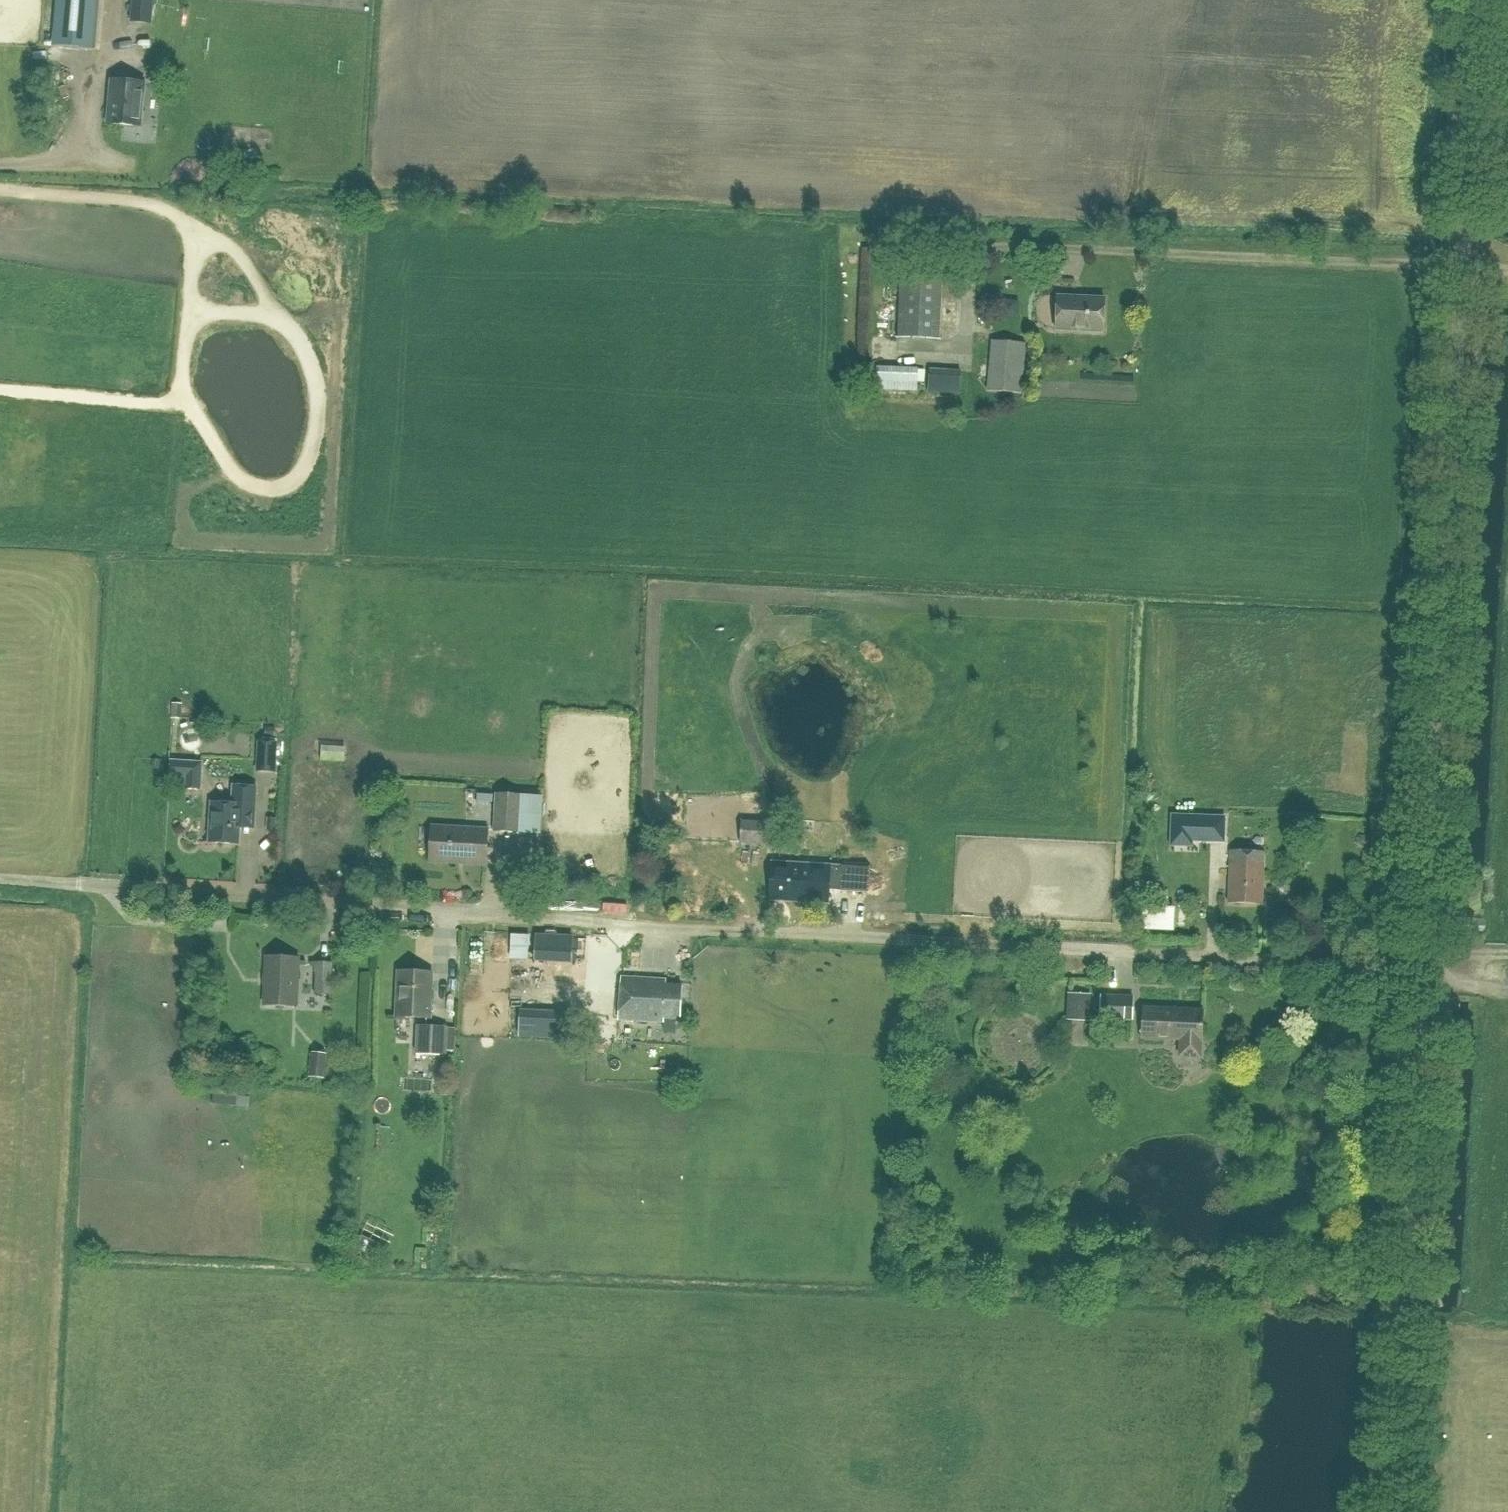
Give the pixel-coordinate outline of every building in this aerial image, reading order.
[(96,0),(56,0),(52,46),(92,50),(96,0)] [(151,24),(153,0),(133,0),(131,22),(151,24)] [(111,80),(107,123),(141,127),(145,83),(111,80)] [(898,335),(939,338),(944,277),(902,274),(898,335)] [(1105,296),(1057,294),(1055,331),(1104,332),(1105,296)] [(880,306),(880,320),(897,320),(897,306),(880,306)] [(988,390),(1021,392),(1025,342),(992,340),(988,390)] [(875,389),(917,391),(918,367),(876,366),(875,389)] [(927,392),(960,394),(962,369),(929,368),(927,392)] [(258,741),(257,771),(277,772),(278,742),(258,741)] [(170,775),(185,776),(185,787),(201,788),(203,762),(171,760),(170,775)] [(256,787),(233,785),(232,803),(211,802),(210,819),(213,819),(212,842),(239,844),(240,828),(254,829),(256,787)] [(493,832),(520,833),(522,794),(495,793),(493,832)] [(521,834),(545,835),(546,794),(522,794),(521,834)] [(753,816),(741,815),(740,843),(773,844),(773,821),(752,821),(753,816)] [(486,864),(488,829),(431,825),(429,861),(486,864)] [(1262,903),(1264,863),(1264,852),(1229,851),(1228,902),(1262,903)] [(869,868),(772,862),(770,898),(828,902),(829,888),(867,891),(869,868)] [(605,917),(632,917),(631,902),(605,902),(605,917)] [(437,931),(436,1018),(458,1018),(459,931),(437,931)] [(548,960),(549,936),(537,936),(535,960),(548,960)] [(266,957),(264,1005),(297,1007),(299,958),(266,957)] [(332,963),(316,962),(315,994),(331,995),(332,963)] [(428,1017),(429,973),(401,972),(399,1015),(428,1017)] [(666,979),(621,976),(619,1020),(664,1022),(664,1018),(680,1019),(682,984),(666,983),(666,979)] [(1070,992),(1068,1015),(1089,1016),(1090,993),(1070,992)] [(1100,1017),(1132,1019),(1133,995),(1102,994),(1100,1017)] [(1201,1040),(1202,1010),(1143,1007),(1142,1038),(1185,1040),(1184,1054),(1185,1055),(1197,1056),(1199,1054),(1200,1040),(1201,1040)] [(532,1036),(533,1012),(521,1011),(520,1035),(532,1036)] [(556,1013),(555,1037),(567,1037),(568,1013),(556,1013)] [(450,1026),(420,1024),(419,1052),(448,1054),(450,1026)] [(324,1078),(326,1054),(312,1053),(309,1076),(324,1078)] [(418,1183),(405,1182),(405,1196),(418,1196),(418,1183)]
